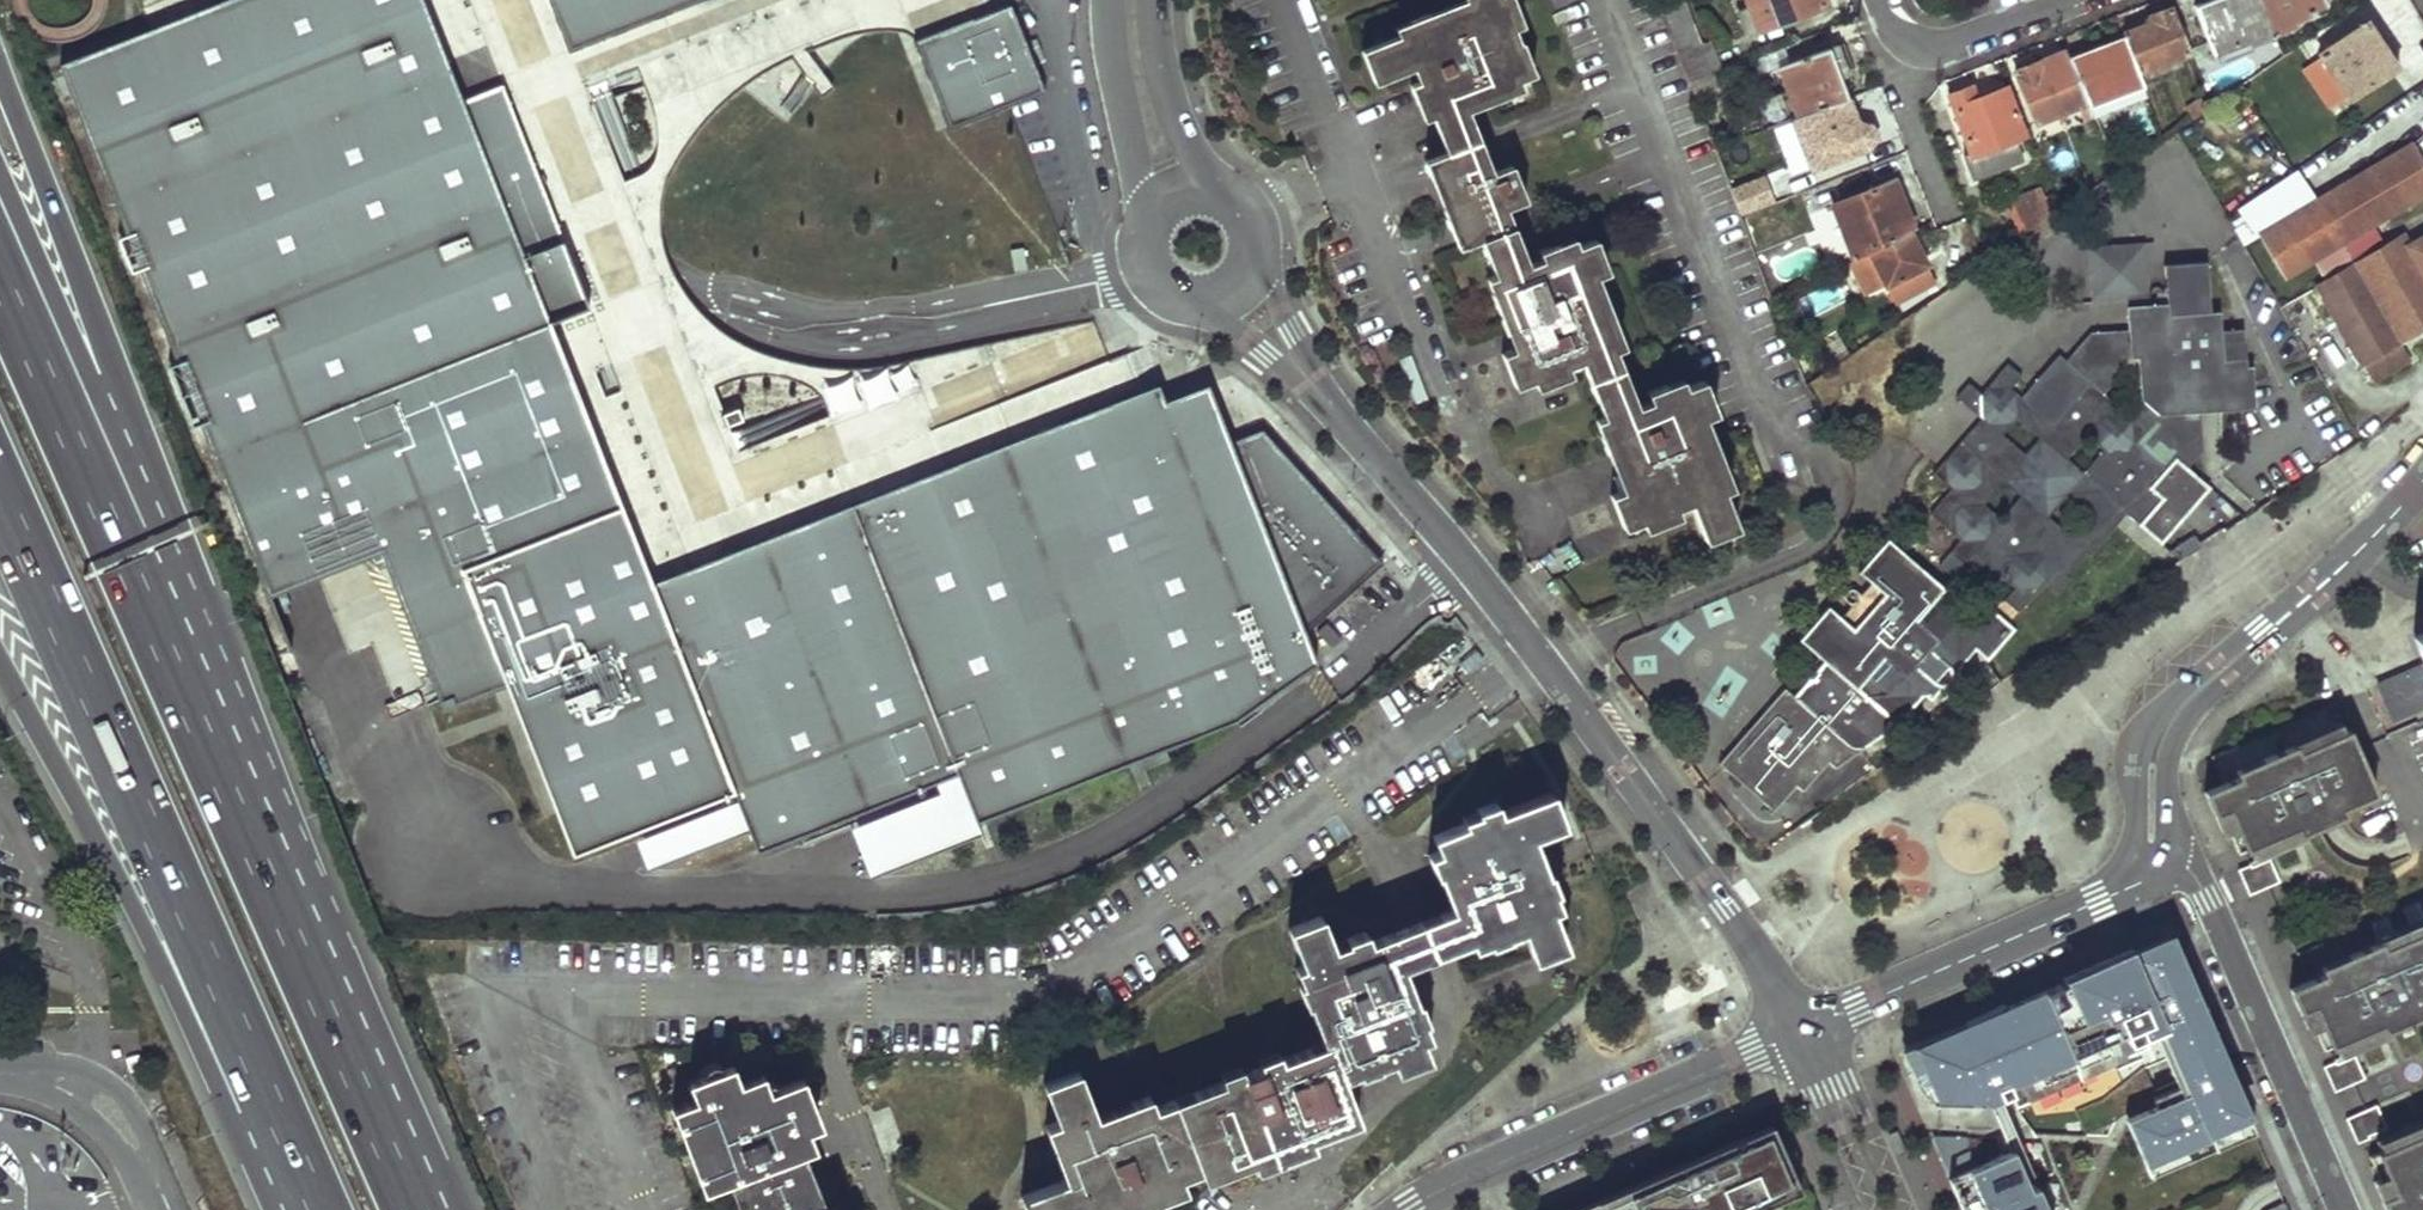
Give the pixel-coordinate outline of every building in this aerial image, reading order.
[(1302,626),(1229,436),(1211,380),(1166,400),(1158,379),(1139,387),(649,575),(545,311),(587,295),(497,74),(461,90),(424,0),(187,0),(145,16),(56,56),(269,595),(317,576),(348,651),(372,645),(395,699),(417,693),(422,708),(504,679),(573,854),(730,791),(753,850),(957,772),(973,818),(1236,711),(1311,656),(1302,626)] [(567,49),(697,0),(549,0),(567,49)] [(1361,49),(1374,82),(1413,67),(1418,81),(1409,84),(1422,118),(1431,115),(1446,152),(1479,139),(1464,100),(1498,87),(1501,95),(1521,88),(1518,79),(1533,73),(1520,39),(1518,40),(1513,27),(1522,24),(1513,0),(1464,0),(1468,8),(1431,22),(1428,13),(1409,21),(1412,29),(1361,49)] [(1744,36),(1826,7),(1823,0),(1731,0),(1744,36)] [(2197,7),(2217,56),(2252,42),(2255,49),(2278,40),(2262,0),(2214,0),(2197,7)] [(2278,40),(2280,39),(2278,34),(2300,25),(2298,21),(2311,16),(2310,12),(2339,0),(2262,0),(2278,40)] [(989,9),(913,39),(947,127),(1042,90),(1008,2),(989,9)] [(1686,4),(1665,10),(1676,50),(1698,44),(1686,4)] [(2124,34),(2139,76),(2160,68),(2161,71),(2171,67),(2169,64),(2189,57),(2172,11),(2122,29),(2124,34)] [(2364,24),(2318,56),(2348,99),(2390,70),(2375,49),(2380,46),(2364,24)] [(2068,54),(2094,121),(2147,100),(2139,76),(2124,34),(2068,54)] [(1840,104),(1848,101),(1842,81),(1851,78),(1840,46),(1777,69),(1796,120),(1840,104)] [(2013,67),(2040,141),(2094,121),(2068,54),(2039,65),(2036,58),(2013,67)] [(1969,160),(1964,161),(1972,183),(2022,164),(2014,142),(2023,139),(2006,91),(1976,102),(1972,91),(1947,101),(1969,160)] [(1792,122),(1811,174),(1870,152),(1873,146),(1874,141),(1873,135),(1871,131),(1865,127),(1861,126),(1853,125),(1848,127),(1840,104),(1796,120),(1792,122)] [(1779,133),(1785,176),(1801,174),(1794,131),(1779,133)] [(2281,276),(2422,194),(2422,165),(2411,145),(2257,234),(2281,276)] [(1485,157),(1430,178),(1450,227),(1524,198),(1511,164),(1492,172),(1485,157)] [(1764,178),(1733,191),(1742,215),(1773,203),(1764,178)] [(1831,207),(1854,264),(1872,255),(1909,235),(1913,233),(1905,212),(1899,213),(1888,184),(1831,207)] [(2059,223),(2053,189),(2007,197),(2013,230),(2059,223)] [(2342,242),(2356,265),(2315,290),(2370,383),(2408,360),(2398,342),(2422,327),(2422,237),(2409,246),(2403,236),(2386,246),(2373,224),(2342,242)] [(1512,225),(1479,238),(1494,275),(1485,278),(1499,313),(1506,310),(1519,346),(1501,354),(1514,385),(1532,377),(1535,386),(1570,374),(1566,365),(1581,359),(1602,416),(1594,419),(1600,433),(1598,434),(1606,452),(1614,449),(1629,486),(1611,493),(1624,526),(1655,514),(1658,522),(1677,515),(1674,507),(1689,501),(1704,539),(1736,527),(1716,475),(1725,471),(1717,451),(1708,455),(1695,418),(1715,411),(1704,379),(1670,392),(1667,384),(1647,392),(1650,399),(1635,404),(1608,331),(1615,329),(1609,310),(1600,312),(1594,296),(1603,293),(1595,275),(1607,270),(1594,237),(1576,245),(1574,238),(1560,245),(1559,243),(1539,251),(1543,259),(1528,265),(1512,225)] [(1902,282),(1910,296),(1933,286),(1909,235),(1872,255),(1888,288),(1902,282)] [(2141,243),(2087,249),(2092,303),(2145,299),(2141,243)] [(1940,589),(1885,543),(1859,572),(1872,584),(1885,595),(1853,632),(1840,621),(1826,609),(1800,641),(1823,662),(1793,698),(1844,742),(1854,748),(1860,748),(1900,722),(1925,696),(1930,701),(1974,651),(1988,662),(2013,632),(2006,626),(1992,614),(1982,626),(1953,600),(1984,564),(2013,588),(2002,601),(2017,613),(2043,582),(2056,594),(2068,580),(2063,576),(2085,552),(2089,556),(2125,515),(2136,526),(2159,501),(2147,488),(2174,458),(2186,468),(2201,452),(2198,414),(2247,411),(2242,341),(2223,343),(2218,314),(2208,314),(2208,292),(2197,263),(2162,265),(2165,304),(2124,308),(2126,331),(2089,334),(2064,362),(2057,356),(2020,399),(2008,390),(2020,377),(2005,366),(1979,395),(1968,384),(1954,399),(1980,420),(1931,475),(1950,491),(1927,516),(1960,542),(1950,553),(1962,565),(1940,589)] [(1260,425),(1229,436),(1302,626),(1382,558),(1260,425)] [(1872,584),(1840,621),(1853,632),(1885,595),(1872,584)] [(2002,601),(1992,614),(2006,626),(2017,613),(2002,601)] [(2414,635),(2422,659),(2422,632),(2414,635)] [(2376,683),(2391,720),(2422,706),(2422,663),(2376,683)] [(1783,689),(1717,762),(1772,809),(1795,785),(1802,791),(1828,761),(1835,767),(1853,750),(1844,742),(1793,698),(1783,689)] [(2204,792),(2221,832),(2226,830),(2236,853),(2247,848),(2252,859),(2306,835),(2304,832),(2343,815),(2340,808),(2374,793),(2346,730),(2342,732),(2337,721),(2291,741),(2293,745),(2234,771),(2237,777),(2204,792)] [(1042,1084),(1056,1121),(1044,1126),(1049,1143),(1056,1140),(1071,1177),(1019,1195),(1024,1209),(1086,1209),(1087,1209),(1088,1209),(1108,1209),(1165,1188),(1167,1195),(1184,1188),(1180,1176),(1201,1168),(1205,1177),(1357,1120),(1341,1076),(1354,1071),(1356,1073),(1376,1066),(1375,1063),(1389,1057),(1393,1072),(1427,1060),(1420,1039),(1426,1037),(1421,1023),(1425,1023),(1416,1001),(1412,1002),(1399,965),(1482,934),(1485,943),(1506,936),(1504,934),(1521,928),(1532,957),(1563,945),(1548,910),(1555,907),(1549,892),(1553,891),(1546,873),(1545,875),(1530,837),(1561,825),(1547,794),(1497,814),(1494,805),(1475,812),(1479,821),(1463,828),(1462,824),(1433,836),(1438,850),(1427,854),(1434,873),(1437,873),(1444,891),(1451,888),(1459,908),(1368,942),(1364,932),(1346,938),(1350,948),(1333,955),(1320,918),(1288,929),(1308,981),(1301,984),(1308,1004),(1310,1003),(1317,1021),(1323,1019),(1330,1039),(1153,1106),(1149,1095),(1132,1102),(1134,1108),(1095,1123),(1075,1072),(1042,1084)] [(2250,864),(2237,870),(2248,895),(2279,882),(2268,859),(2251,867),(2250,864)] [(2322,1050),(2333,1045),(2338,1055),(2391,1032),(2390,1028),(2422,1014),(2422,918),(2377,938),(2379,942),(2371,945),(2320,968),(2323,974),(2289,989),(2306,1029),(2312,1026),(2322,1050)] [(2169,937),(1905,1047),(1928,1103),(1986,1104),(2155,1033),(2181,1094),(2123,1120),(2146,1174),(2251,1128),(2169,937)] [(2323,1067),(2334,1092),(2364,1079),(2354,1056),(2336,1064),(2335,1061),(2323,1067)] [(746,1209),(825,1209),(803,1150),(815,1145),(805,1121),(818,1114),(804,1075),(770,1088),(765,1073),(740,1081),(734,1062),(689,1079),(695,1097),(671,1106),(678,1123),(684,1122),(700,1167),(695,1169),(702,1186),(728,1177),(738,1203),(743,1202),(746,1209)] [(2346,1118),(2357,1144),(2369,1138),(2368,1136),(2386,1129),(2376,1105),(2346,1118)] [(1763,1116),(1546,1209),(1736,1209),(1793,1185),(1763,1116)] [(2373,1181),(2385,1209),(2416,1209),(2422,1207),(2422,1119),(2375,1141),(2379,1151),(2368,1156),(2378,1179),(2373,1181)] [(684,1122),(678,1123),(695,1169),(700,1167),(684,1122)] [(1895,1130),(1887,1133),(1896,1155),(1904,1151),(1895,1130)] [(1944,1179),(1958,1209),(2036,1209),(2028,1192),(2020,1196),(2001,1154),(1944,1179)] [(2284,1202),(2269,1209),(2288,1209),(2284,1202)]
